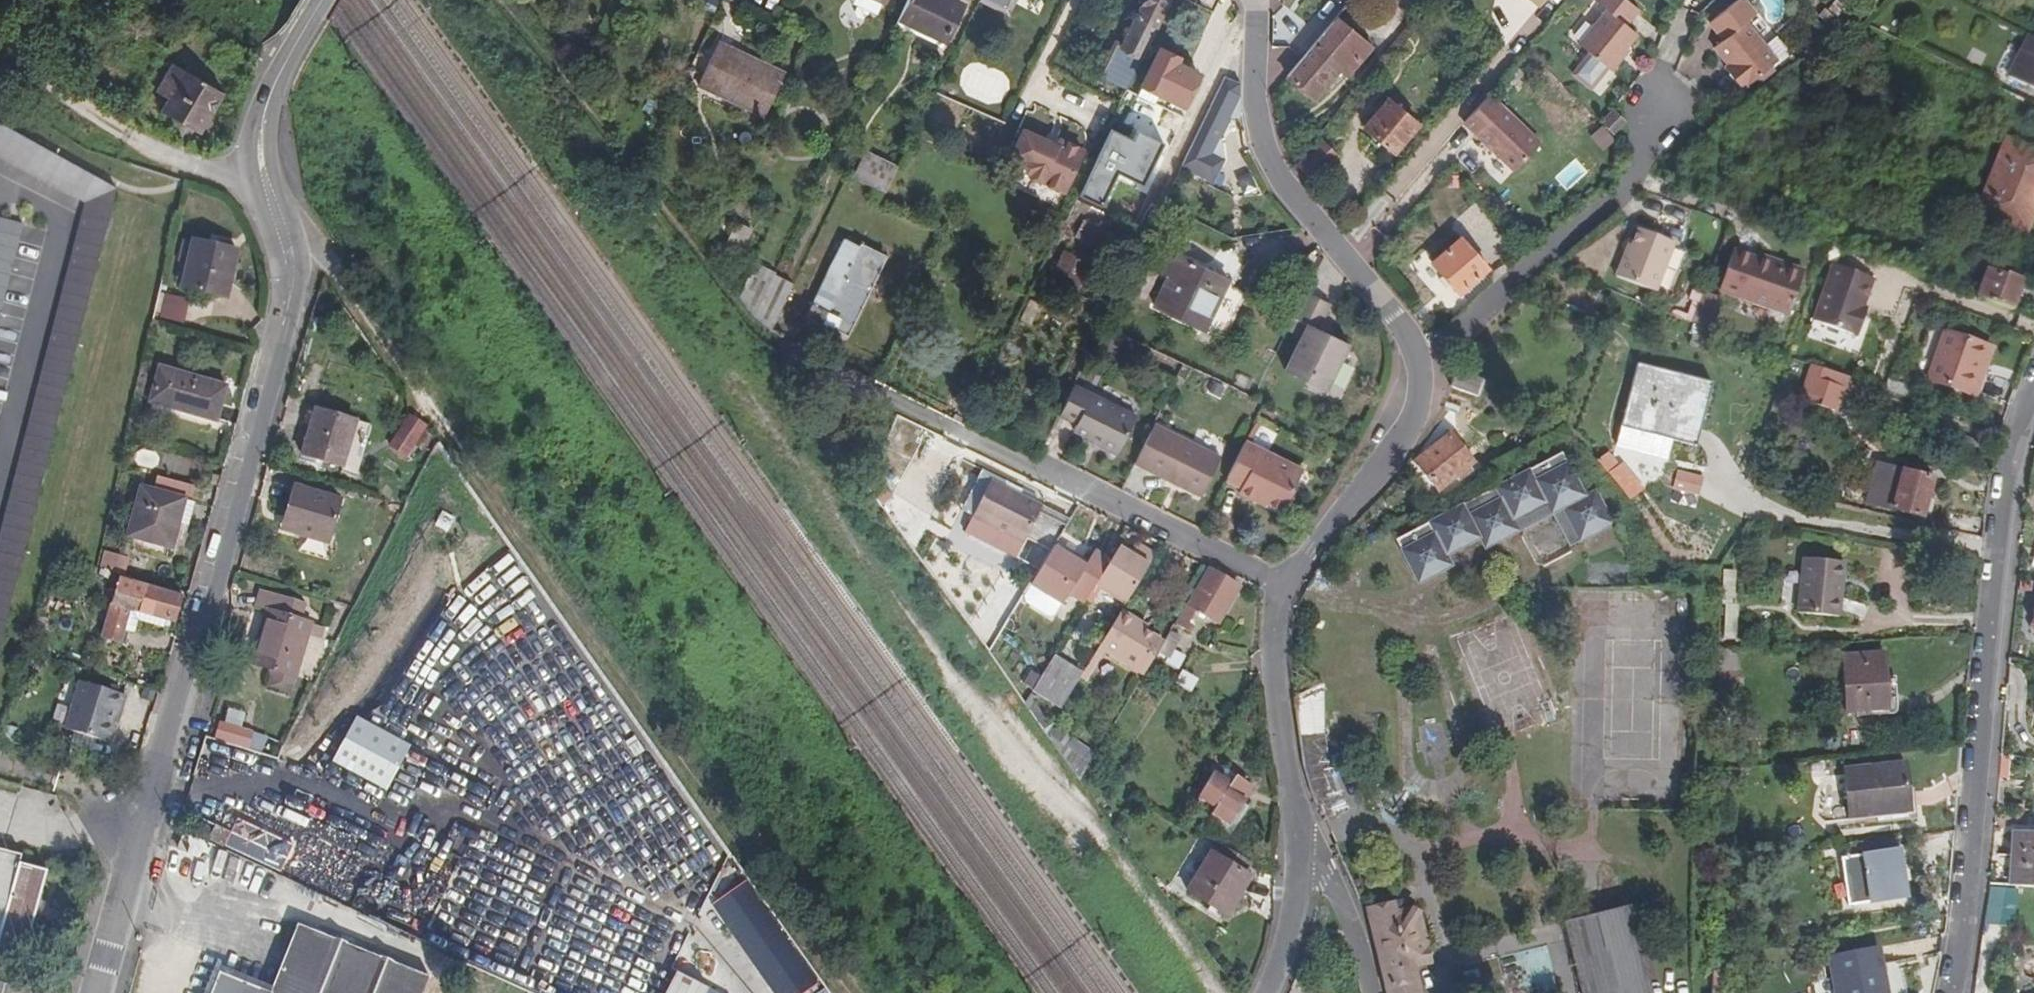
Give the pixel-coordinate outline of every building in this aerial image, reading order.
[(719,0),(708,0),(704,8),(714,13),(719,0)] [(963,6),(951,0),(907,0),(898,20),(944,43),(945,43),(963,6)] [(982,0),(1009,14),(1016,0),(982,0)] [(1172,0),(1143,0),(1140,5),(1134,18),(1132,18),(1113,56),(1138,68),(1172,0)] [(1542,10),(1550,0),(1529,0),(1542,10)] [(1627,0),(1598,0),(1597,2),(1607,11),(1579,45),(1591,55),(1609,71),(1638,36),(1628,27),(1640,11),(1627,0)] [(1753,0),(1738,0),(1718,17),(1732,35),(1723,42),(1737,59),(1742,65),(1736,69),(1748,84),(1783,56),(1754,18),(1762,11),(1753,0)] [(1349,70),(1368,46),(1337,19),(1289,75),(1315,96),(1341,65),(1349,70)] [(1405,49),(1417,34),(1407,27),(1395,41),(1405,49)] [(2029,37),(2028,36),(2007,80),(2033,93),(2033,39),(2029,37)] [(1391,65),(1405,49),(1395,41),(1381,58),(1391,65)] [(784,75),(720,45),(700,85),(765,116),(784,75)] [(1184,107),(1199,75),(1179,65),(1181,60),(1158,49),(1140,86),(1159,95),(1184,107)] [(1591,91),(1609,71),(1591,55),(1573,75),(1591,91)] [(1742,65),(1737,59),(1731,63),(1736,69),(1742,65)] [(198,134),(220,95),(173,65),(157,92),(168,100),(161,112),(198,134)] [(1239,119),(1241,85),(1224,77),(1202,124),(1216,131),(1225,119),(1239,119)] [(1154,106),(1159,95),(1140,86),(1135,97),(1154,106)] [(1096,144),(1115,102),(1094,92),(1089,103),(1094,106),(1080,136),(1096,144)] [(1393,153),(1416,125),(1386,101),(1364,129),(1393,153)] [(1500,108),(1475,137),(1516,170),(1540,141),(1500,108)] [(1614,137),(1626,125),(1612,112),(1601,125),(1614,137)] [(0,537),(0,665),(123,187),(0,121),(0,155),(86,202),(0,537)] [(1001,171),(1062,195),(1080,151),(1019,127),(1001,171)] [(1602,127),(1590,134),(1599,150),(1611,143),(1602,127)] [(2004,140),(1974,213),(2025,233),(2033,212),(2033,152),(2004,140)] [(1572,199),(1606,170),(1598,162),(1577,142),(1562,150),(1544,166),(1551,173),(1547,176),(1549,178),(1572,199)] [(1130,155),(1105,143),(1079,198),(1104,210),(1116,184),(1130,155)] [(1332,158),(1317,146),(1299,167),(1314,180),(1332,158)] [(1606,170),(1619,159),(1611,151),(1598,162),(1606,170)] [(886,194),(897,171),(865,155),(854,177),(886,194)] [(1119,217),(1130,194),(1129,191),(1116,184),(1104,210),(1119,217)] [(1086,207),(1076,202),(1060,235),(1070,240),(1086,207)] [(1111,219),(1092,209),(1086,222),(1105,232),(1108,227),(1111,220),(1111,219)] [(1893,223),(1873,214),(1868,224),(1888,232),(1893,223)] [(0,218),(0,332),(28,224),(0,218)] [(1115,230),(1119,224),(1111,220),(1108,227),(1115,230)] [(1689,236),(1651,222),(1636,264),(1633,263),(1625,283),(1666,298),(1689,236)] [(752,230),(738,223),(727,247),(740,254),(752,230)] [(808,317),(816,320),(810,332),(803,329),(795,344),(796,345),(811,352),(824,323),(848,335),(885,256),(862,244),(860,248),(842,239),(806,316),(808,317)] [(1457,293),(1487,268),(1463,239),(1433,264),(1457,293)] [(234,268),(238,251),(194,241),(182,288),(221,297),(229,268),(234,268)] [(1223,295),(1229,281),(1165,250),(1157,265),(1164,269),(1161,275),(1168,279),(1155,305),(1205,330),(1208,325),(1223,295)] [(1065,253),(1051,281),(1075,293),(1088,265),(1065,253)] [(1734,254),(1721,291),(1785,315),(1799,278),(1734,254)] [(1862,307),(1873,280),(1832,264),(1812,320),(1857,337),(1867,310),(1862,307)] [(1985,270),(1974,297),(2012,312),(2023,282),(2002,273),(2001,276),(1985,270)] [(755,318),(770,286),(749,275),(738,298),(755,318)] [(1344,353),(1346,353),(1346,351),(1347,348),(1349,343),(1318,327),(1331,303),(1306,290),(1293,318),(1307,325),(1284,369),(1306,381),(1325,389),(1343,354),(1344,353)] [(1709,330),(1720,300),(1704,294),(1693,325),(1709,330)] [(189,302),(167,296),(161,318),(184,324),(189,302)] [(810,332),(816,320),(808,317),(803,329),(810,332)] [(1711,342),(1692,335),(1688,345),(1707,352),(1711,342)] [(1975,372),(1984,347),(1947,335),(1931,382),(1973,397),(1981,374),(1975,372)] [(1981,374),(1990,350),(1984,347),(1975,372),(1981,374)] [(1797,376),(1800,366),(1785,360),(1781,370),(1797,376)] [(217,424),(228,385),(159,364),(147,403),(217,424)] [(1847,402),(1854,382),(1810,367),(1800,394),(1806,397),(1804,401),(1836,412),(1840,399),(1847,402)] [(1634,371),(1616,434),(1692,454),(1709,391),(1634,371)] [(1455,373),(1450,388),(1479,398),(1483,386),(1484,382),(1455,373)] [(1910,383),(1913,375),(1905,373),(1902,379),(1910,383)] [(1919,386),(1922,379),(1916,376),(1913,375),(1910,383),(1919,386)] [(1116,454),(1135,418),(1072,388),(1059,415),(1076,424),(1074,430),(1097,442),(1096,443),(1116,454)] [(371,427),(314,410),(299,455),(357,473),(371,427)] [(408,457),(425,429),(409,417),(390,447),(408,457)] [(1203,498),(1223,460),(1155,426),(1136,465),(1171,482),(1172,480),(1182,484),(1180,487),(1203,498)] [(1413,461),(1436,491),(1455,477),(1458,481),(1473,470),(1469,466),(1473,462),(1458,441),(1463,437),(1456,428),(1413,461)] [(1981,460),(1987,447),(1963,437),(1957,451),(1981,460)] [(1282,513),(1302,471),(1243,442),(1224,481),(1240,489),(1238,494),(1254,502),(1255,500),(1282,513)] [(898,457),(887,452),(881,465),(891,470),(898,457)] [(1608,455),(1600,460),(1631,498),(1642,490),(1621,463),(1617,466),(1608,455)] [(1513,523),(1546,507),(1563,513),(1579,546),(1613,530),(1595,494),(1584,500),(1562,456),(1396,541),(1418,586),(1451,569),(1447,558),(1479,542),(1484,552),(1509,539),(1513,523)] [(1877,465),(1867,504),(1920,518),(1931,480),(1877,465)] [(1066,527),(989,481),(963,525),(1017,557),(1025,544),(1048,557),(1050,554),(1066,527)] [(342,500),(295,486),(281,531),(328,546),(342,500)] [(178,524),(185,500),(141,487),(127,537),(171,549),(178,524)] [(189,527),(196,503),(185,500),(178,524),(189,527)] [(1521,534),(1552,518),(1563,513),(1546,507),(1513,523),(1509,539),(1521,534)] [(1130,556),(1150,562),(1154,549),(1134,543),(1130,556)] [(1126,604),(1148,568),(1116,549),(1105,568),(1095,586),(1126,605),(1126,604)] [(1081,609),(1095,586),(1105,568),(1090,559),(1082,573),(1050,554),(1048,557),(1028,591),(1059,610),(1066,600),(1081,609)] [(1845,559),(1803,556),(1798,615),(1841,618),(1845,559)] [(1218,574),(1224,565),(1213,560),(1208,568),(1211,569),(1177,626),(1190,633),(1193,626),(1190,625),(1197,612),(1220,625),(1242,587),(1218,574)] [(1734,596),(1735,571),(1724,570),(1722,596),(1719,595),(1718,603),(1731,603),(1731,596),(1734,596)] [(175,623),(183,595),(118,577),(102,635),(99,634),(97,644),(103,645),(104,640),(122,644),(122,642),(127,642),(129,633),(130,631),(126,630),(129,620),(131,611),(168,621),(175,623)] [(301,620),(305,607),(261,593),(257,609),(266,612),(251,664),(276,672),(271,689),(291,695),(312,624),(301,620)] [(1027,617),(1031,609),(1021,603),(1016,611),(1027,617)] [(1737,638),(1737,608),(1725,607),(1724,637),(1737,638)] [(168,621),(131,611),(129,620),(138,622),(165,629),(168,621)] [(1140,676),(1159,642),(1136,628),(1138,624),(1121,614),(1099,651),(1140,676)] [(138,622),(129,620),(126,630),(130,631),(129,633),(135,634),(138,622)] [(1173,656),(1183,639),(1174,634),(1159,660),(1179,671),(1184,662),(1173,656)] [(1736,671),(1737,650),(1719,650),(1719,686),(1725,686),(1725,671),(1736,671)] [(1082,670),(1055,653),(1047,666),(1033,690),(1061,706),(1082,670)] [(1033,690),(1047,666),(1026,654),(1012,677),(1033,690)] [(1885,679),(1883,655),(1843,657),(1846,712),(1857,711),(1887,710),(1885,679)] [(1181,671),(1174,684),(1190,692),(1197,679),(1181,671)] [(1736,687),(1736,671),(1725,671),(1725,686),(1736,687)] [(1896,715),(1894,679),(1885,679),(1887,710),(1857,711),(1857,718),(1896,715)] [(66,730),(106,741),(116,710),(121,710),(126,694),(81,681),(74,706),(69,723),(66,730)] [(55,719),(69,723),(74,706),(60,702),(55,719)] [(333,764),(386,791),(409,747),(356,720),(333,764)] [(250,750),(255,735),(221,725),(216,740),(250,750)] [(19,730),(3,726),(0,736),(16,740),(19,730)] [(1331,780),(1326,731),(1300,736),(1308,784),(1331,780)] [(1858,817),(1907,813),(1905,791),(1903,765),(1844,771),(1848,818),(1858,817)] [(1244,804),(1254,787),(1228,771),(1224,777),(1214,772),(1199,796),(1217,808),(1209,821),(1232,835),(1249,807),(1244,804)] [(1339,800),(1331,780),(1308,784),(1319,808),(1339,800)] [(1859,825),(1915,820),(1912,790),(1905,791),(1907,813),(1858,817),(1859,825)] [(1323,819),(1344,810),(1339,800),(1319,808),(1323,819)] [(222,849),(229,833),(216,827),(209,843),(222,849)] [(2015,831),(2012,856),(1993,855),(1990,885),(2033,887),(2033,832),(2015,831)] [(209,846),(184,837),(179,850),(204,860),(209,846)] [(245,847),(233,843),(230,850),(242,854),(245,847)] [(1228,917),(1251,878),(1247,875),(1253,863),(1226,847),(1219,858),(1213,854),(1190,894),(1228,917)] [(47,872),(19,864),(22,856),(0,850),(0,948),(25,954),(47,872)] [(1909,875),(1901,876),(1898,851),(1861,857),(1869,903),(1905,897),(1904,888),(1911,887),(1909,875)] [(712,890),(743,932),(769,913),(739,871),(712,890)] [(1414,910),(1395,914),(1393,905),(1365,911),(1376,957),(1385,992),(1419,992),(1413,969),(1428,965),(1414,910)] [(1991,947),(2000,910),(1986,906),(1977,943),(1991,947)] [(1564,923),(1581,992),(1651,992),(1630,907),(1564,923)] [(796,950),(775,921),(757,934),(778,963),(796,950)] [(430,979),(298,925),(271,992),(424,992),(430,979)] [(1835,992),(1887,992),(1878,948),(1827,959),(1835,992)] [(677,972),(667,992),(706,992),(708,988),(677,972)] [(219,974),(212,992),(266,992),(219,974)]
